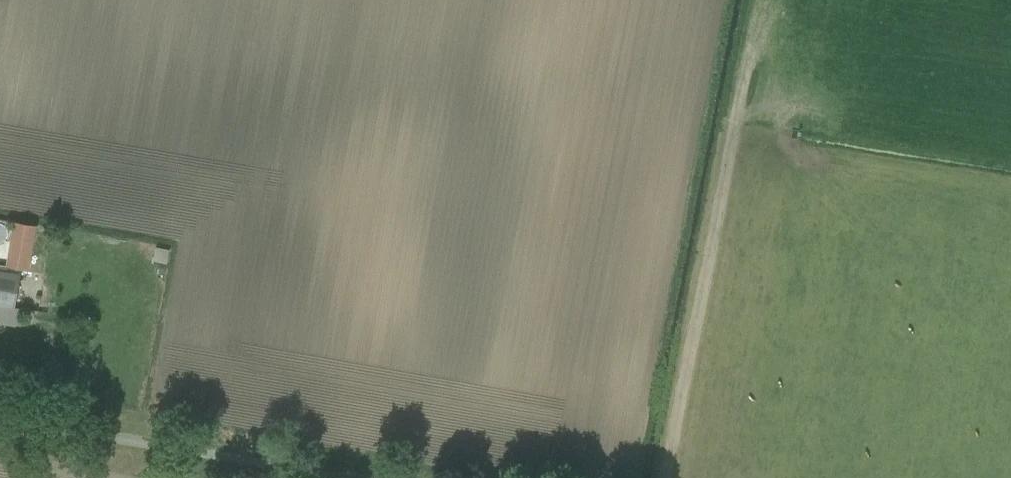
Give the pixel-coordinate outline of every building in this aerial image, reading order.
[(156,247),(154,260),(167,263),(169,249),(156,247)] [(15,309),(21,274),(0,271),(0,306),(15,309)] [(64,385),(57,390),(62,397),(69,392),(64,385)]
